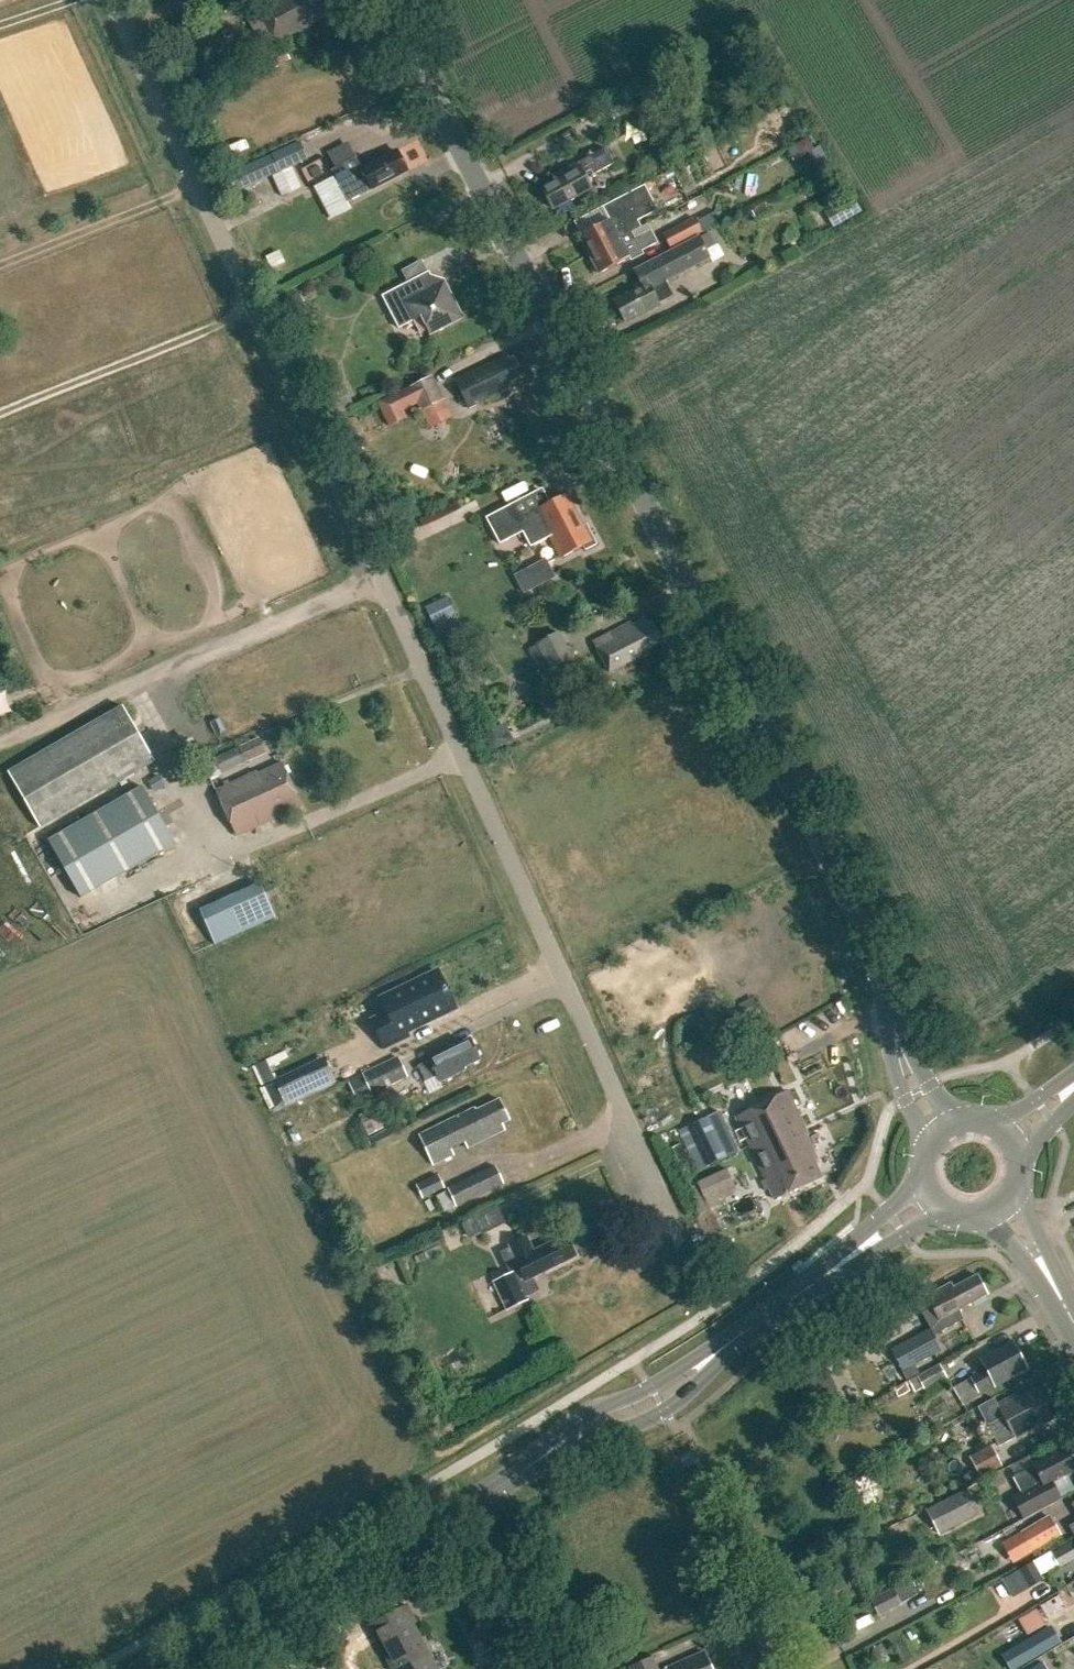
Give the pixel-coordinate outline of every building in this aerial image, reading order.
[(259,9),(277,43),(327,17),(324,11),(332,7),(328,0),(277,0),(259,9)] [(267,56),(273,66),(287,58),(281,48),(267,56)] [(606,111),(612,121),(632,110),(626,100),(606,111)] [(225,177),(233,195),(308,160),(300,142),(225,177)] [(583,162),(578,164),(577,163),(553,177),(556,181),(541,189),(552,208),(591,187),(584,175),(589,173),(591,176),(614,164),(605,148),(582,161),(583,162)] [(396,152),(361,170),(355,159),(331,171),(347,202),(406,172),(396,152)] [(305,164),(316,187),(333,180),(322,156),(305,164)] [(579,235),(589,254),(631,233),(627,224),(655,210),(643,186),(612,202),(619,215),(579,235)] [(821,211),(830,227),(850,215),(842,199),(821,211)] [(747,208),(752,218),(765,211),(760,201),(747,208)] [(661,234),(667,246),(696,230),(690,218),(661,234)] [(589,254),(599,274),(629,258),(657,243),(651,230),(635,238),(631,233),(589,254)] [(614,302),(624,322),(658,304),(658,303),(672,295),(665,281),(709,258),(704,249),(714,244),(709,233),(699,239),(698,237),(634,271),(642,287),(614,302)] [(428,272),(382,296),(398,328),(421,317),(430,333),(461,317),(447,290),(440,294),(428,272)] [(279,296),(289,317),(301,311),(297,303),(308,298),(302,285),(279,296)] [(454,379),(468,408),(507,389),(505,384),(523,375),(514,357),(508,360),(506,354),(454,379)] [(429,431),(452,420),(432,378),(378,404),(389,428),(405,420),(402,413),(417,406),(429,431)] [(485,518),(499,544),(523,532),(530,547),(550,537),(561,558),(583,547),(585,551),(596,545),(585,524),(582,526),(565,494),(536,510),(518,520),(511,505),(485,518)] [(523,594),(555,577),(545,558),(513,575),(523,594)] [(439,603),(426,609),(433,623),(445,618),(439,603)] [(640,654),(661,643),(651,624),(647,626),(646,622),(632,629),(630,625),(595,643),(610,672),(641,657),(640,654)] [(536,644),(548,671),(571,660),(559,633),(536,644)] [(7,776),(39,834),(156,768),(123,710),(7,776)] [(267,753),(260,737),(214,757),(221,773),(267,753)] [(217,790),(238,835),(301,805),(281,763),(257,774),(256,771),(217,790)] [(142,787),(48,841),(80,898),(175,843),(142,787)] [(177,881),(155,886),(157,896),(180,890),(177,881)] [(276,917),(262,884),(201,911),(215,943),(276,917)] [(372,1021),(385,1048),(408,1037),(405,1032),(454,1008),(437,972),(381,999),(387,1013),(372,1021)] [(419,1066),(426,1081),(437,1077),(439,1081),(463,1070),(462,1067),(479,1059),(471,1040),(449,1050),(447,1045),(427,1054),(430,1061),(419,1066)] [(371,1093),(406,1077),(397,1058),(347,1081),(353,1093),(368,1087),(371,1093)] [(275,1082),(286,1106),(335,1083),(323,1059),(275,1082)] [(821,1174),(810,1152),(814,1150),(806,1135),(808,1134),(789,1094),(737,1119),(775,1197),(821,1174)] [(434,1164),(453,1155),(450,1149),(465,1142),(468,1147),(505,1129),(503,1124),(510,1120),(500,1100),(477,1111),(475,1108),(420,1135),(434,1164)] [(688,1124),(705,1165),(737,1151),(720,1110),(688,1124)] [(379,1116),(362,1123),(367,1136),(384,1129),(379,1116)] [(496,1166),(448,1189),(456,1206),(504,1184),(496,1166)] [(698,1182),(705,1200),(734,1186),(726,1170),(698,1182)] [(421,1187),(427,1201),(449,1191),(442,1177),(421,1187)] [(486,1209),(491,1222),(517,1211),(512,1199),(486,1209)] [(495,1280),(508,1308),(528,1298),(527,1295),(539,1289),(533,1276),(574,1256),(565,1237),(535,1251),(528,1237),(510,1246),(518,1261),(517,1261),(521,1268),(495,1280)] [(935,1334),(964,1319),(959,1309),(987,1294),(977,1275),(956,1287),(953,1282),(927,1296),(933,1307),(923,1312),(935,1334)] [(883,1336),(876,1321),(861,1328),(869,1343),(883,1336)] [(931,1329),(891,1350),(903,1371),(942,1350),(931,1329)] [(984,1370),(955,1387),(965,1405),(981,1396),(980,1392),(995,1384),(996,1385),(1026,1368),(1012,1343),(980,1362),(984,1370)] [(918,1377),(925,1389),(947,1377),(940,1364),(918,1377)] [(906,1383),(895,1389),(905,1409),(917,1403),(906,1383)] [(1000,1405),(1018,1437),(1053,1416),(1038,1390),(1021,1399),(1018,1394),(1000,1405)] [(1033,1464),(1043,1483),(1015,1498),(1024,1515),(1059,1496),(1052,1482),(1073,1470),(1073,1458),(1067,1445),(1033,1464)] [(867,1476),(866,1485),(873,1489),(881,1486),(881,1478),(875,1473),(867,1476)] [(925,1508),(937,1532),(977,1512),(964,1488),(925,1508)] [(1061,1535),(1050,1516),(1022,1533),(1032,1551),(1061,1535)] [(1059,1567),(1073,1558),(1073,1540),(1052,1553),(1059,1567)] [(1032,1562),(1005,1577),(1014,1594),(1041,1579),(1032,1562)] [(891,1589),(870,1600),(878,1616),(899,1605),(891,1589)] [(1061,1594),(1034,1608),(1036,1610),(1043,1623),(1069,1608),(1061,1594)] [(393,1668),(436,1668),(411,1624),(415,1622),(406,1605),(370,1625),(393,1668)] [(1036,1610),(1019,1620),(1027,1634),(1044,1625),(1043,1623),(1036,1610)] [(1016,1646),(1027,1663),(1060,1643),(1050,1626),(1016,1646)] [(704,1652),(666,1668),(667,1668),(711,1668),(704,1652)] [(527,1654),(508,1664),(511,1668),(536,1668),(527,1654)] [(654,1656),(632,1666),(633,1668),(660,1668),(654,1656)]
